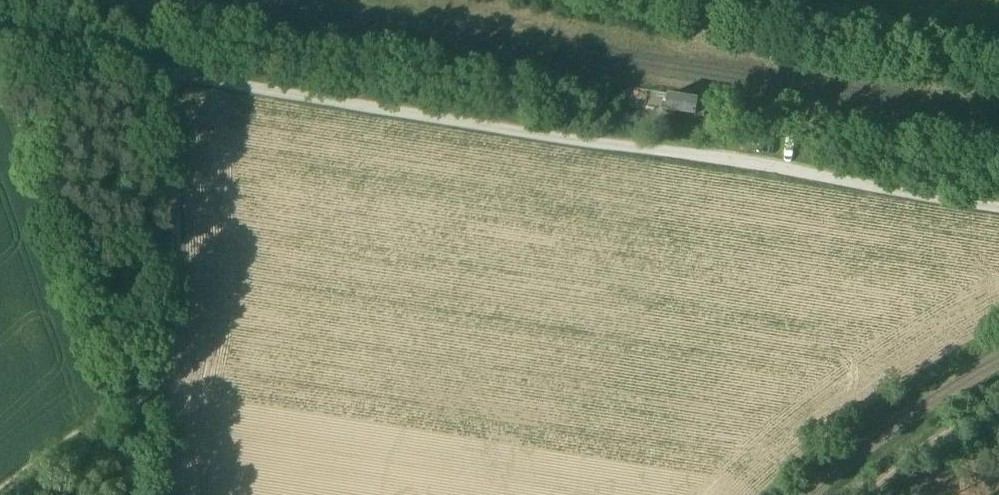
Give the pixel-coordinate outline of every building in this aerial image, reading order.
[(669,95),(666,111),(696,116),(699,100),(669,95)]
